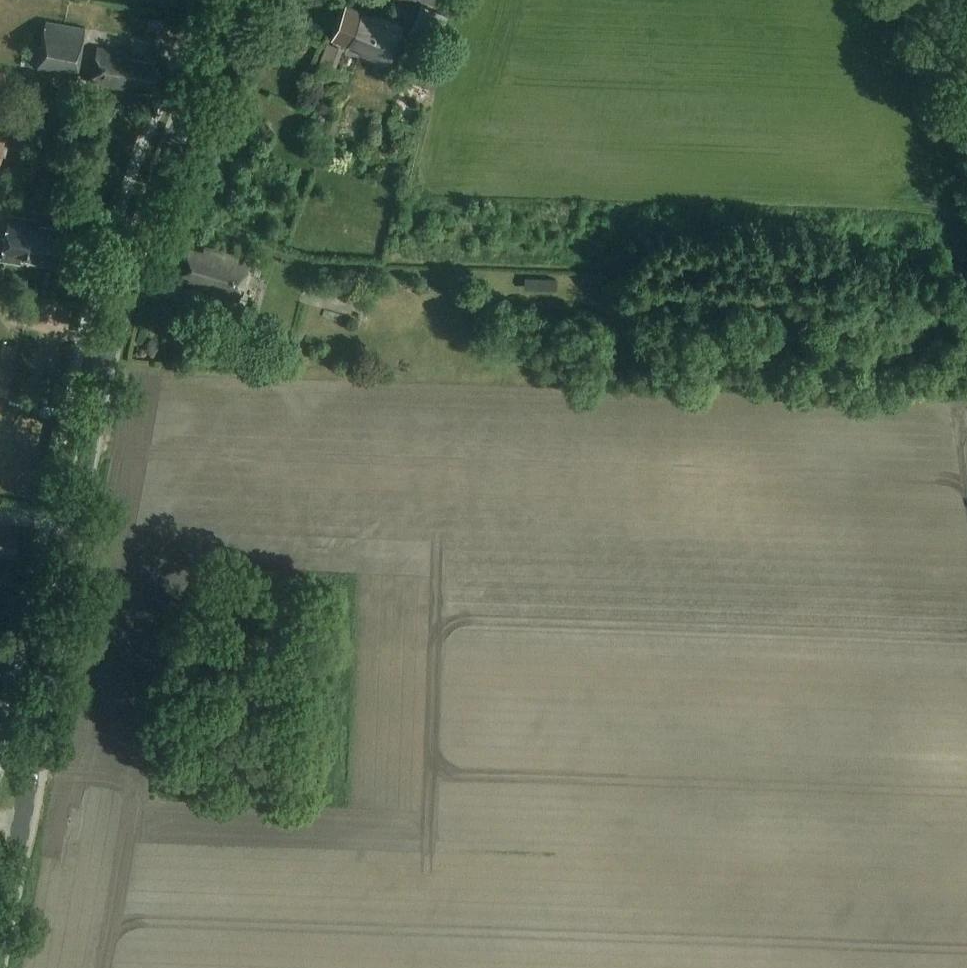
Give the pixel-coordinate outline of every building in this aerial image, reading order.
[(388,63),(403,24),(345,2),(330,41),(346,47),(347,43),(361,48),(359,52),(388,63)] [(431,36),(440,11),(422,4),(412,29),(431,36)] [(78,79),(87,28),(46,21),(42,46),(31,44),(27,66),(38,68),(37,72),(78,79)] [(151,94),(156,62),(119,56),(120,50),(98,46),(91,84),(151,94)] [(328,54),(319,78),(334,84),(343,60),(328,54)] [(108,113),(109,104),(91,101),(89,109),(108,113)] [(61,265),(67,229),(39,223),(39,219),(10,214),(2,258),(20,261),(20,257),(61,265)] [(249,261),(204,247),(203,252),(188,248),(179,275),(212,286),(210,290),(238,299),(249,261)] [(558,292),(558,279),(525,278),(525,291),(558,292)] [(230,323),(249,320),(247,310),(229,313),(230,323)] [(19,532),(0,529),(0,557),(15,559),(19,532)]
